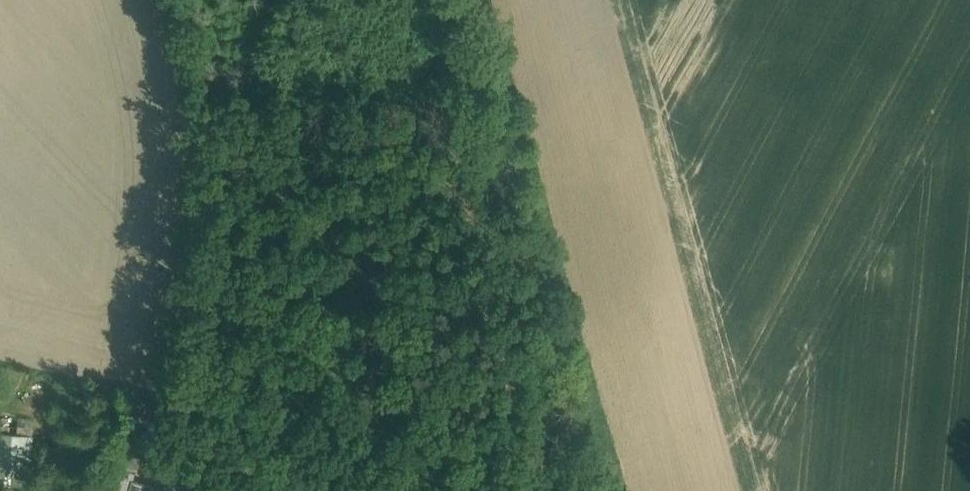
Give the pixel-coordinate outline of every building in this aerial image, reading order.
[(127,428),(117,467),(136,471),(146,433),(136,430),(140,414),(131,411),(127,428)] [(28,476),(25,476),(31,437),(17,435),(0,433),(0,482),(27,486),(28,476)]
